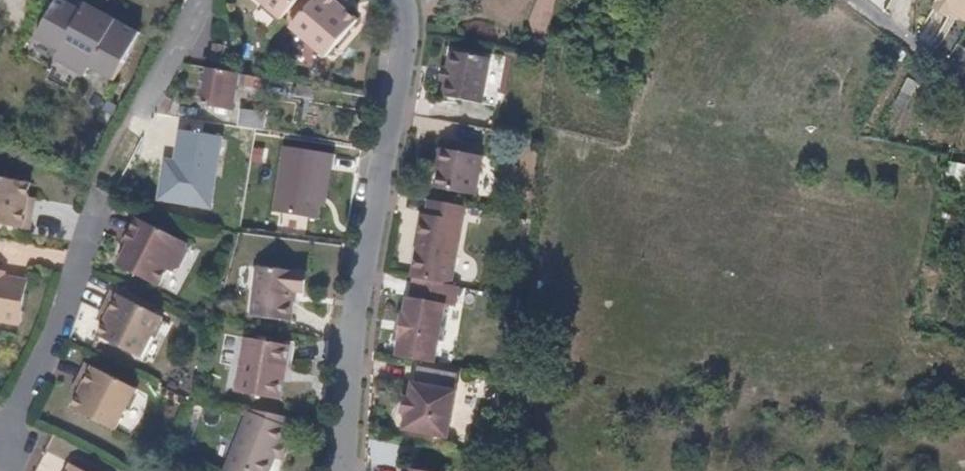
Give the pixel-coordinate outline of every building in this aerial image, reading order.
[(38,36),(62,48),(57,57),(89,73),(94,64),(118,78),(133,51),(120,45),(125,35),(96,20),(101,9),(84,0),(57,0),(38,36)] [(300,0),(254,0),(281,23),(300,0)] [(348,16),(341,10),(346,3),(342,0),(317,0),(291,31),(326,62),(357,24),(348,16)] [(931,10),(944,17),(948,12),(964,22),(964,0),(937,0),(931,10)] [(341,10),(348,16),(353,9),(346,3),(341,10)] [(143,31),(101,9),(96,20),(125,35),(120,45),(133,51),(143,31)] [(224,46),(212,45),(208,64),(221,66),(224,46)] [(450,53),(446,72),(450,73),(447,83),(444,83),(440,100),(480,107),(489,61),(450,53)] [(233,114),(237,90),(240,75),(230,73),(208,71),(203,110),(233,114)] [(450,73),(446,72),(441,71),(439,81),(444,83),(447,83),(450,73)] [(260,93),(263,78),(255,77),(242,75),(240,75),(237,90),(260,93)] [(311,102),(314,87),(298,85),(296,99),(311,102)] [(239,129),(263,132),(267,115),(242,111),(239,129)] [(221,138),(182,132),(177,160),(165,159),(159,199),(211,207),(221,138)] [(337,157),(285,148),(273,212),(318,220),(322,195),(330,196),(337,157)] [(481,159),(439,151),(436,167),(439,168),(434,191),(474,197),(481,159)] [(964,192),(964,163),(953,160),(947,188),(964,192)] [(8,227),(14,223),(35,209),(35,207),(28,206),(29,197),(31,184),(0,178),(0,225),(8,227)] [(37,199),(29,197),(28,206),(35,207),(37,199)] [(420,237),(412,280),(449,287),(465,209),(427,202),(425,216),(422,216),(418,235),(420,237)] [(14,223),(8,227),(30,231),(35,209),(14,223)] [(130,251),(126,259),(120,270),(160,290),(168,275),(174,278),(177,273),(183,272),(190,259),(188,252),(191,247),(139,221),(125,248),(130,251)] [(121,256),(126,259),(130,251),(125,248),(121,256)] [(298,297),(300,277),(255,272),(251,322),(290,326),(293,296),(298,297)] [(7,278),(0,277),(0,322),(21,326),(29,282),(7,278)] [(397,342),(395,358),(432,364),(443,307),(454,309),(457,289),(449,287),(412,280),(408,299),(406,300),(403,316),(400,316),(395,341),(397,342)] [(110,319),(106,326),(100,339),(145,362),(166,320),(115,294),(103,316),(110,319)] [(99,323),(106,326),(110,319),(103,316),(99,323)] [(290,352),(245,343),(236,397),(281,405),(290,352)] [(85,393),(81,400),(74,413),(117,434),(139,393),(88,367),(77,388),(85,393)] [(410,385),(407,400),(404,416),(401,432),(446,440),(455,394),(452,392),(455,376),(416,368),(413,385),(410,385)] [(73,396),(81,400),(85,393),(77,388),(73,396)] [(288,420),(248,413),(225,470),(269,470),(288,420)]
